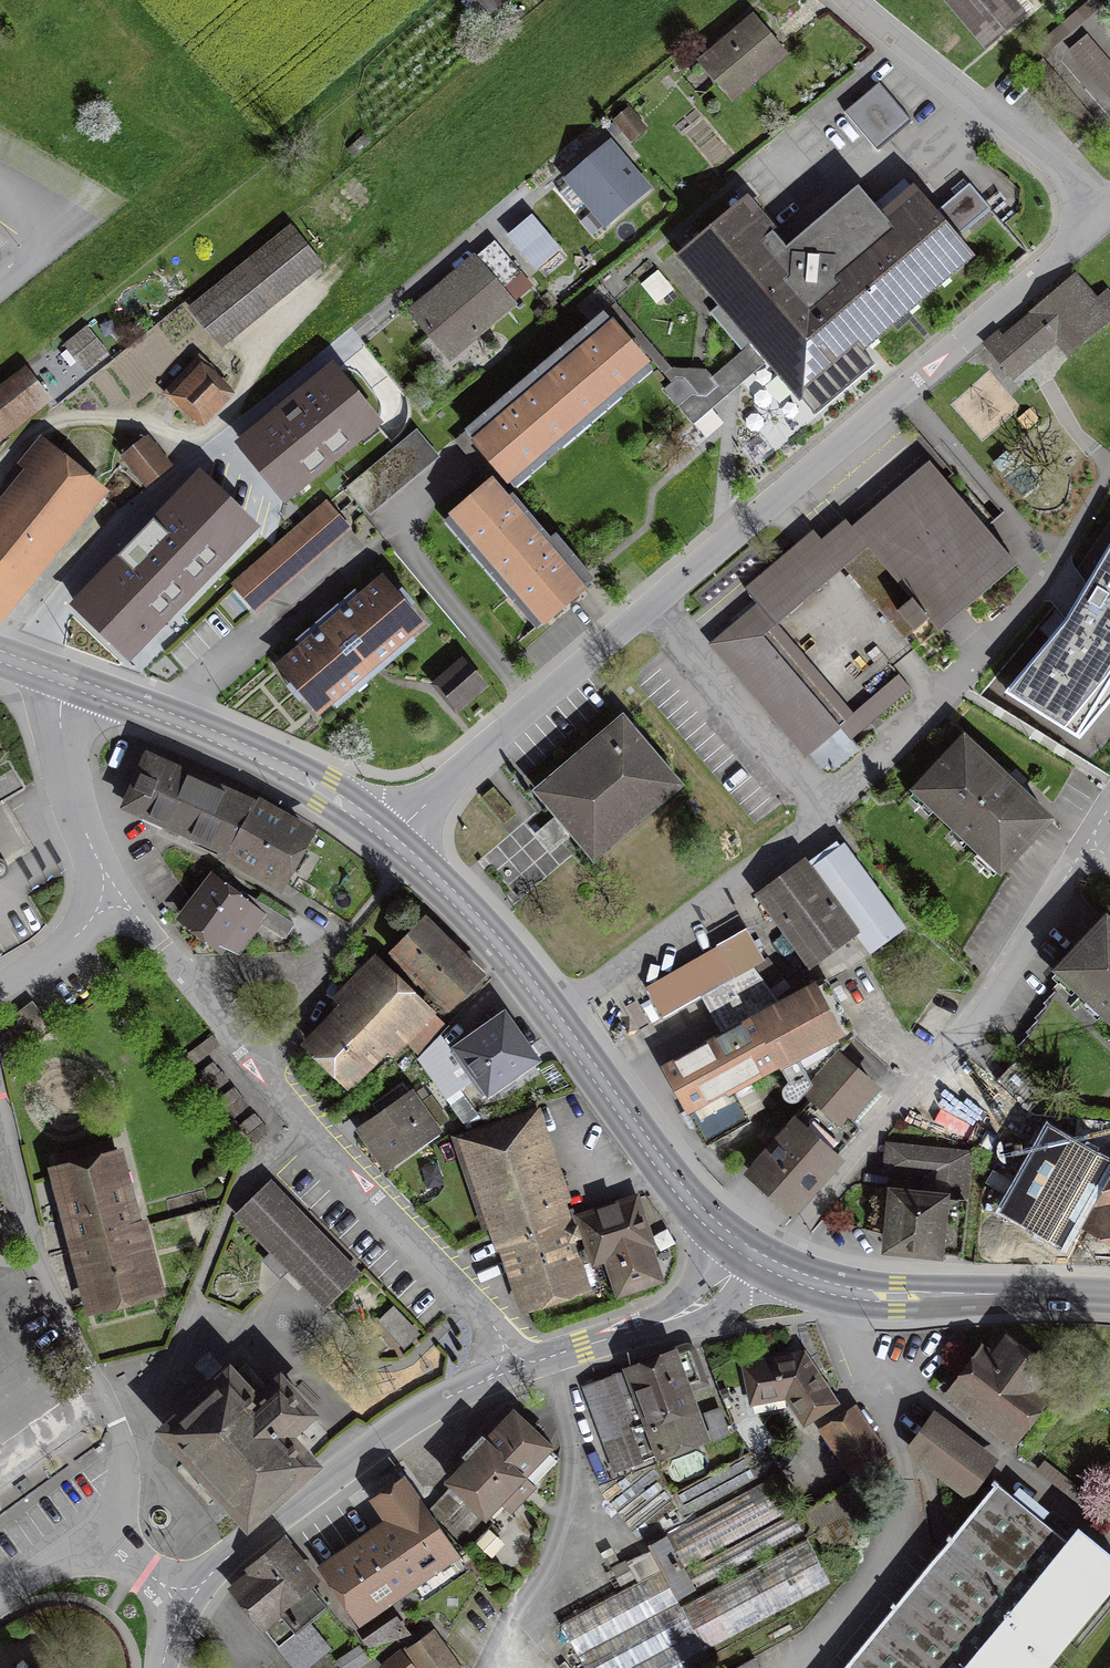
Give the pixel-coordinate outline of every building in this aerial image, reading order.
[(482,18),(505,0),(468,0),(482,18)] [(1025,13),(1014,0),(948,0),(986,46),(1025,13)] [(785,57),(755,19),(700,62),(730,100),(785,57)] [(911,126),(884,97),(851,127),(878,156),(911,126)] [(628,111),(615,121),(633,144),(646,133),(628,111)] [(646,188),(609,145),(569,179),(605,222),(646,188)] [(844,191),(778,247),(739,202),(672,259),(794,401),(844,358),(963,256),(906,190),(870,221),(844,191)] [(558,248),(533,218),(508,238),(534,268),(558,248)] [(293,232),(243,271),(265,300),(316,262),(293,232)] [(474,262),(413,313),(450,357),(511,306),(474,262)] [(243,271),(193,308),(216,339),(265,300),(243,271)] [(984,349),(1010,379),(1054,341),(1067,356),(1109,319),(1109,298),(1104,290),(1094,299),(1078,280),(1005,342),(1000,336),(984,349)] [(637,361),(603,320),(464,434),(499,475),(637,361)] [(96,338),(74,356),(84,369),(107,351),(96,338)] [(177,383),(166,394),(177,404),(186,395),(203,412),(220,393),(204,378),(212,369),(200,358),(190,369),(180,360),(166,374),(177,383)] [(380,421),(333,364),(238,442),(285,499),(380,421)] [(0,396),(0,433),(41,403),(23,379),(0,396)] [(416,432),(351,487),(370,511),(436,456),(416,432)] [(143,437),(123,453),(148,484),(168,468),(143,437)] [(24,467),(32,474),(0,511),(0,613),(99,497),(41,447),(24,467)] [(727,597),(743,616),(706,646),(798,756),(836,725),(756,628),(860,542),(929,626),(1009,560),(930,465),(857,525),(840,504),(727,597)] [(200,471),(72,603),(130,658),(257,526),(200,471)] [(536,623),(578,587),(484,477),(442,512),(536,623)] [(347,527),(326,503),(276,546),(234,582),(255,607),(347,527)] [(1008,687),(1083,732),(1109,702),(1109,553),(1086,587),(1008,687)] [(320,708),(419,624),(382,580),(282,665),(320,708)] [(466,664),(446,682),(460,698),(481,681),(466,664)] [(623,717),(537,791),(594,857),(679,784),(623,717)] [(916,793),(985,856),(974,867),(977,870),(966,881),(969,884),(956,896),(960,900),(948,911),(951,914),(939,926),(962,949),(975,937),(971,934),(984,922),(981,919),(992,908),(989,905),(1001,893),(998,889),(1008,879),(999,870),(1047,820),(962,743),(916,793)] [(152,763),(126,816),(283,891),(309,837),(152,763)] [(806,962),(853,930),(865,947),(896,925),(840,845),(813,863),(762,898),(806,962)] [(216,873),(182,921),(232,957),(256,922),(283,940),(292,927),(216,873)] [(1104,919),(1057,969),(1063,975),(1052,988),(1055,992),(1044,1002),(1047,1006),(1035,1017),(1038,1021),(1026,1032),(1030,1035),(1017,1047),(1040,1070),(1053,1058),(1050,1055),(1062,1043),(1059,1040),(1071,1029),(1068,1026),(1080,1014),(1076,1011),(1087,999),(1109,1020),(1109,925),(1104,919)] [(421,924),(390,957),(450,1014),(482,980),(421,924)] [(642,983),(661,1017),(759,962),(741,928),(642,983)] [(399,1036),(417,1054),(445,1027),(373,956),(347,982),(359,994),(307,1046),(348,1086),(399,1036)] [(796,1094),(855,1036),(825,984),(774,1013),(752,975),(708,1000),(728,1034),(663,1071),(706,1146),(760,1115),(742,1083),(777,1063),(796,1094)] [(5,1024),(24,1048),(37,1038),(19,1014),(5,1024)] [(503,1019),(455,1055),(484,1094),(533,1059),(503,1019)] [(789,1214),(887,1097),(841,1059),(743,1176),(789,1214)] [(1014,1063),(996,1081),(1027,1112),(1045,1094),(1014,1063)] [(384,1119),(361,1136),(387,1170),(447,1125),(427,1098),(416,1106),(401,1086),(374,1106),(384,1119)] [(544,1129),(539,1114),(475,1136),(530,1301),(595,1280),(584,1248),(578,1250),(574,1238),(580,1236),(577,1225),(559,1231),(527,1135),(544,1129)] [(1107,1161),(1048,1129),(1002,1212),(1061,1244),(1107,1161)] [(59,1174),(76,1239),(133,1225),(116,1159),(114,1160),(109,1143),(58,1157),(61,1173),(59,1174)] [(889,1196),(884,1251),(961,1258),(970,1151),(894,1145),(892,1170),(926,1174),(924,1199),(889,1196)] [(269,1182),(236,1213),(326,1306),(359,1274),(269,1182)] [(1093,1224),(1109,1233),(1109,1194),(1093,1224)] [(649,1241),(635,1200),(582,1217),(596,1260),(607,1256),(619,1293),(660,1279),(651,1252),(654,1252),(650,1241),(649,1241)] [(150,1289),(133,1225),(76,1239),(92,1305),(150,1289)] [(993,1361),(984,1354),(960,1387),(951,1399),(1005,1440),(1039,1396),(1030,1389),(1046,1370),(1008,1341),(993,1361)] [(705,1380),(692,1346),(586,1387),(618,1469),(703,1437),(684,1388),(705,1380)] [(803,1352),(803,1351),(802,1352),(745,1362),(752,1397),(784,1390),(803,1421),(835,1400),(804,1352),(803,1352)] [(248,1519),(310,1463),(284,1434),(309,1412),(280,1380),(255,1402),(229,1374),(167,1430),(248,1519)] [(510,1510),(560,1457),(509,1409),(479,1440),(483,1443),(469,1458),(471,1459),(451,1481),(486,1514),(499,1499),(510,1510)] [(861,1484),(888,1464),(853,1410),(830,1424),(856,1464),(851,1467),(859,1479),(803,1518),(834,1567),(849,1553),(871,1500),(861,1484)] [(992,1460),(936,1418),(913,1449),(974,1495),(985,1479),(980,1476),(992,1460)] [(375,1501),(392,1527),(329,1570),(363,1619),(411,1585),(406,1578),(424,1566),(430,1574),(458,1554),(406,1479),(375,1501)] [(560,1625),(583,1667),(693,1667),(708,1660),(701,1649),(827,1582),(772,1479),(650,1544),(663,1570),(560,1625)] [(852,1667),(1042,1667),(1109,1585),(1109,1583),(997,1491),(852,1667)] [(311,1584),(313,1582),(281,1542),(249,1569),(256,1577),(236,1593),(279,1646),(328,1606),(311,1584)] [(388,1608),(364,1626),(373,1640),(404,1631),(388,1608)] [(407,1649),(420,1667),(459,1667),(433,1632),(407,1649)] [(407,1649),(380,1667),(381,1667),(420,1667),(407,1649)] [(23,1660),(12,1667),(30,1667),(23,1660)]
